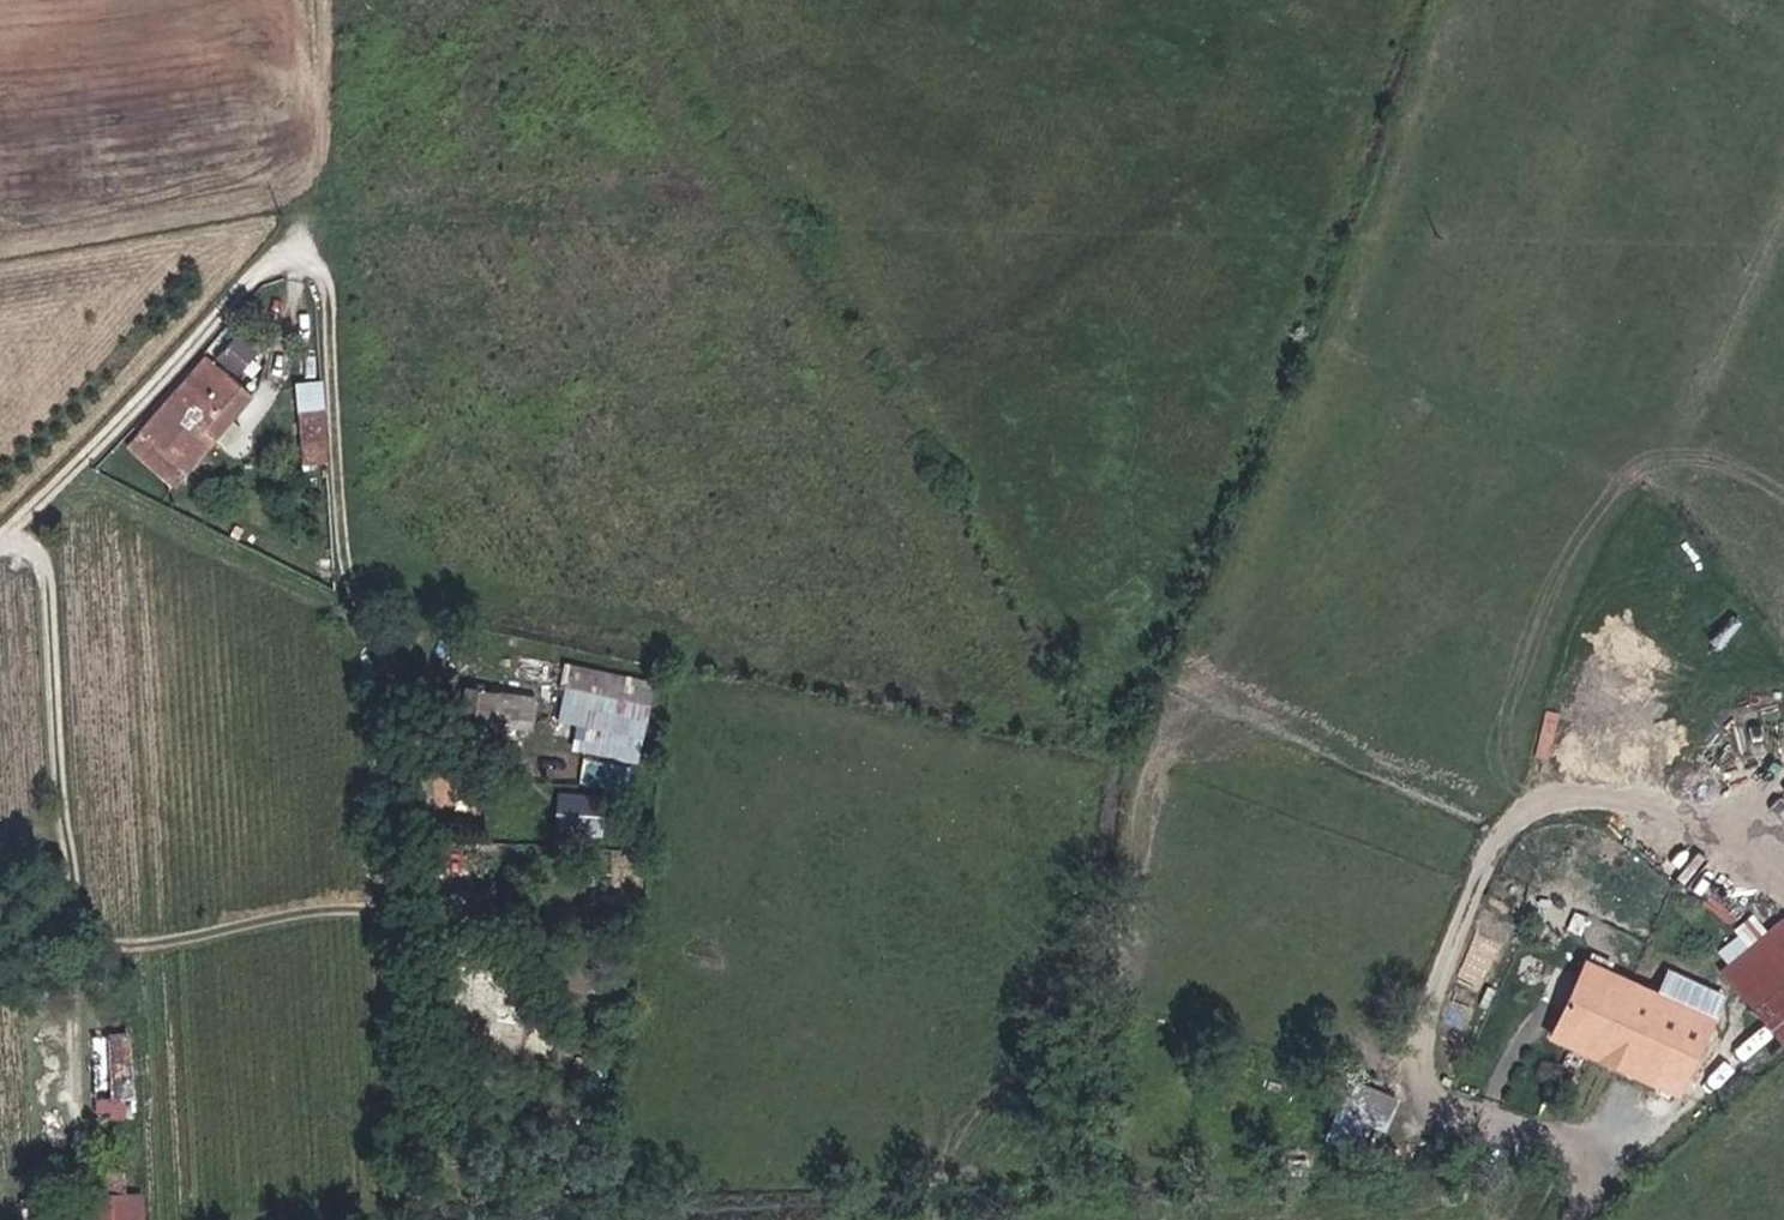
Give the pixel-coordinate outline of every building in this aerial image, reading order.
[(160,432),(192,466),(280,391),(246,352),(160,432)] [(325,377),(296,380),(305,462),(334,459),(325,377)] [(640,760),(657,678),(569,660),(557,718),(578,722),(573,746),(640,760)] [(468,680),(459,716),(533,733),(542,697),(468,680)] [(586,759),(584,779),(631,784),(633,764),(586,759)] [(603,833),(606,793),(558,790),(555,829),(603,833)] [(1773,991),(1783,982),(1783,931),(1747,959),(1773,991)] [(1575,1020),(1700,1074),(1730,1003),(1668,978),(1605,947),(1575,1020)] [(1730,1003),(1740,978),(1679,953),(1668,978),(1730,1003)] [(521,963),(447,954),(441,1011),(467,1014),(465,1035),(543,1044),(547,1011),(515,1007),(521,963)] [(1773,991),(1783,1004),(1783,982),(1773,991)] [(140,1028),(105,1030),(110,1104),(125,1103),(125,1112),(146,1111),(140,1028)] [(1354,1139),(1373,1145),(1390,1097),(1408,1103),(1413,1089),(1378,1077),(1354,1139)] [(140,1187),(115,1190),(117,1219),(142,1219),(140,1187)]
